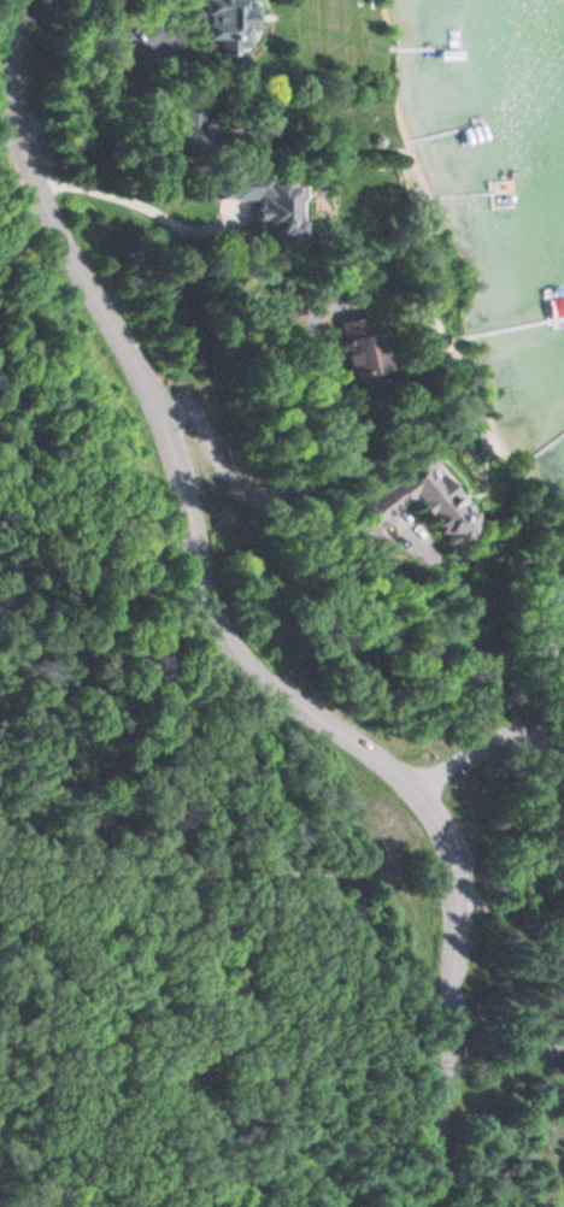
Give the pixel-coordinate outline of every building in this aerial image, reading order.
[(143,50),(134,22),(117,27),(126,55),(143,50)] [(219,112),(174,106),(168,145),(213,151),(219,112)] [(299,183),(284,183),(284,171),(222,172),(222,199),(257,198),(258,242),(301,241),(299,183)] [(489,190),(493,219),(513,216),(509,188),(489,190)] [(351,394),(393,386),(383,331),(369,333),(366,317),(338,322),(351,394)] [(479,532),(429,457),(350,510),(367,534),(416,501),(450,551),(479,532)]
